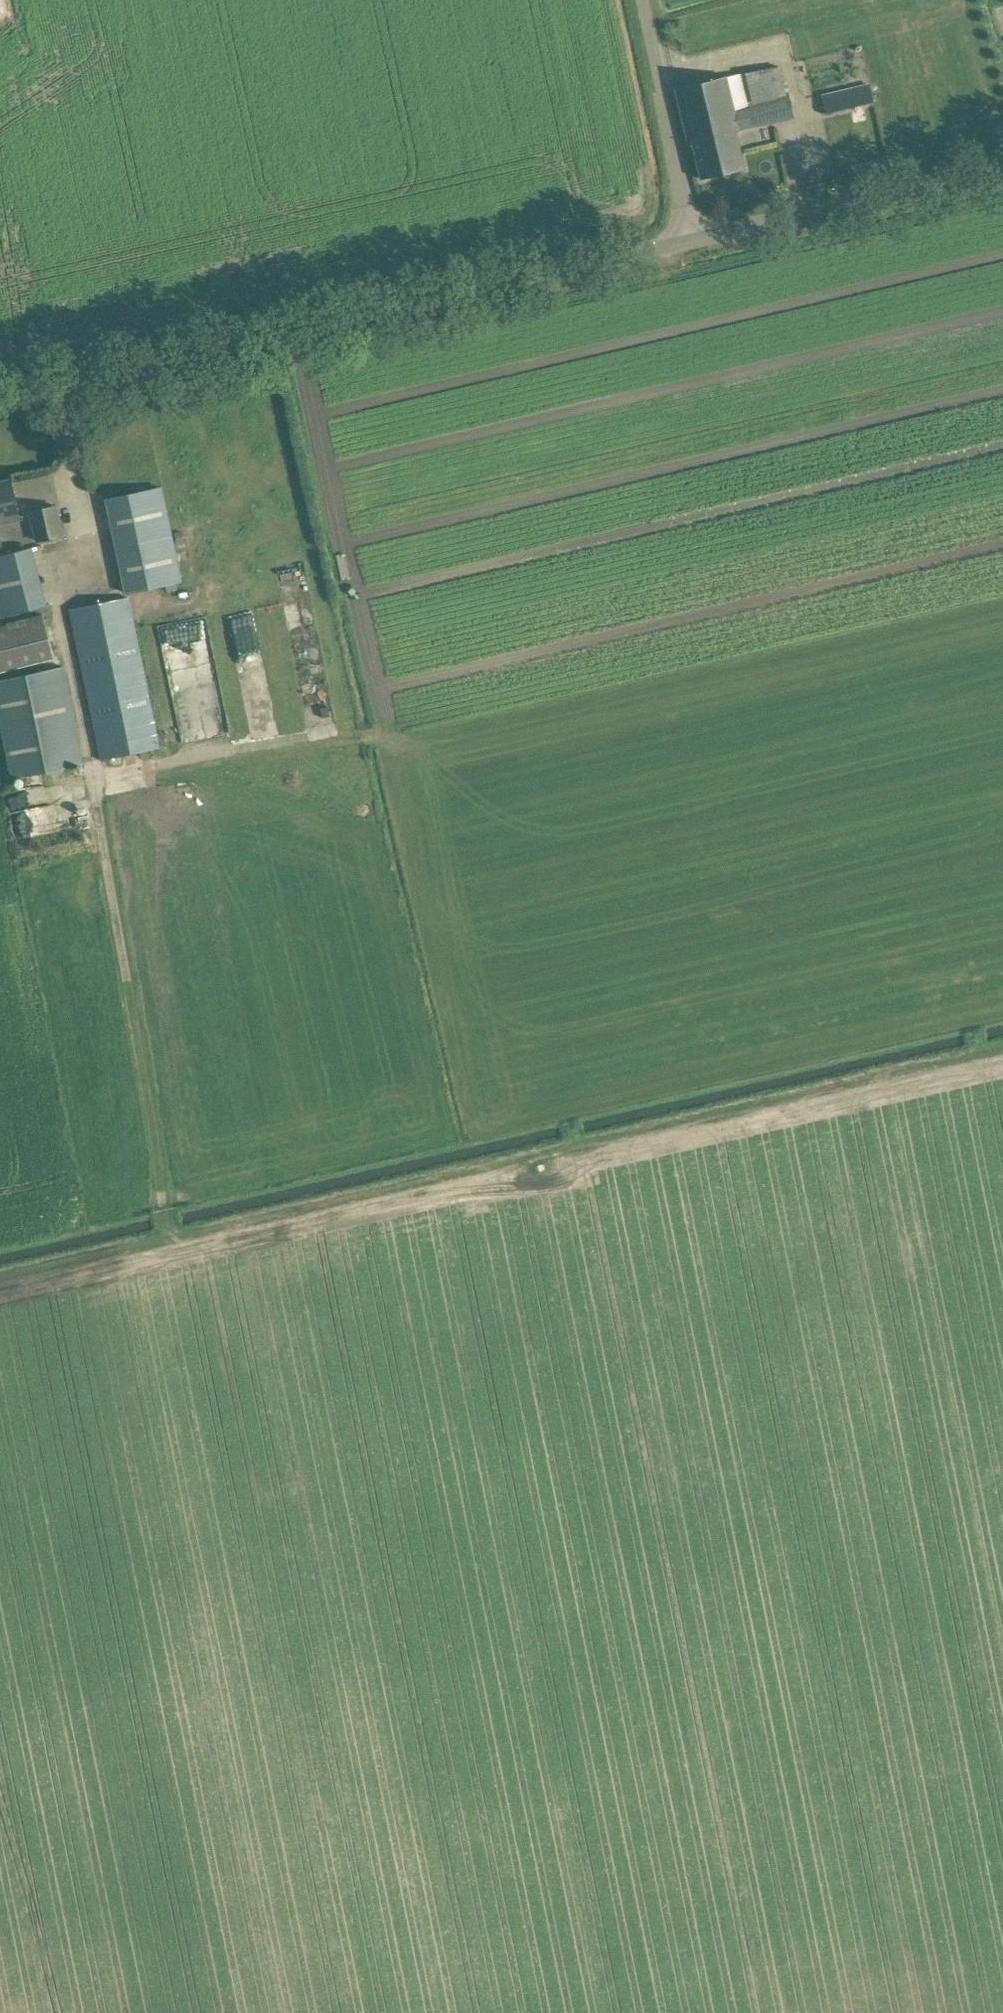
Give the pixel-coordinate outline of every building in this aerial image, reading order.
[(779,64),(696,84),(676,88),(689,140),(693,139),(702,178),(745,168),(736,130),(795,116),(789,93),(786,94),(779,64)] [(871,86),(822,97),(826,113),(875,102),(871,86)] [(11,480),(0,482),(0,523),(20,519),(11,480)] [(107,499),(112,518),(128,594),(182,582),(162,487),(107,499)] [(34,525),(38,542),(66,535),(58,503),(29,510),(32,526),(34,525)] [(182,531),(175,533),(177,543),(185,541),(182,531)] [(46,606),(32,547),(0,554),(0,613),(1,617),(46,606)] [(72,610),(102,760),(159,749),(129,598),(72,610)] [(43,616),(8,625),(8,626),(0,628),(0,672),(54,659),(43,616)] [(64,666),(0,680),(0,723),(12,778),(85,763),(64,666)]
